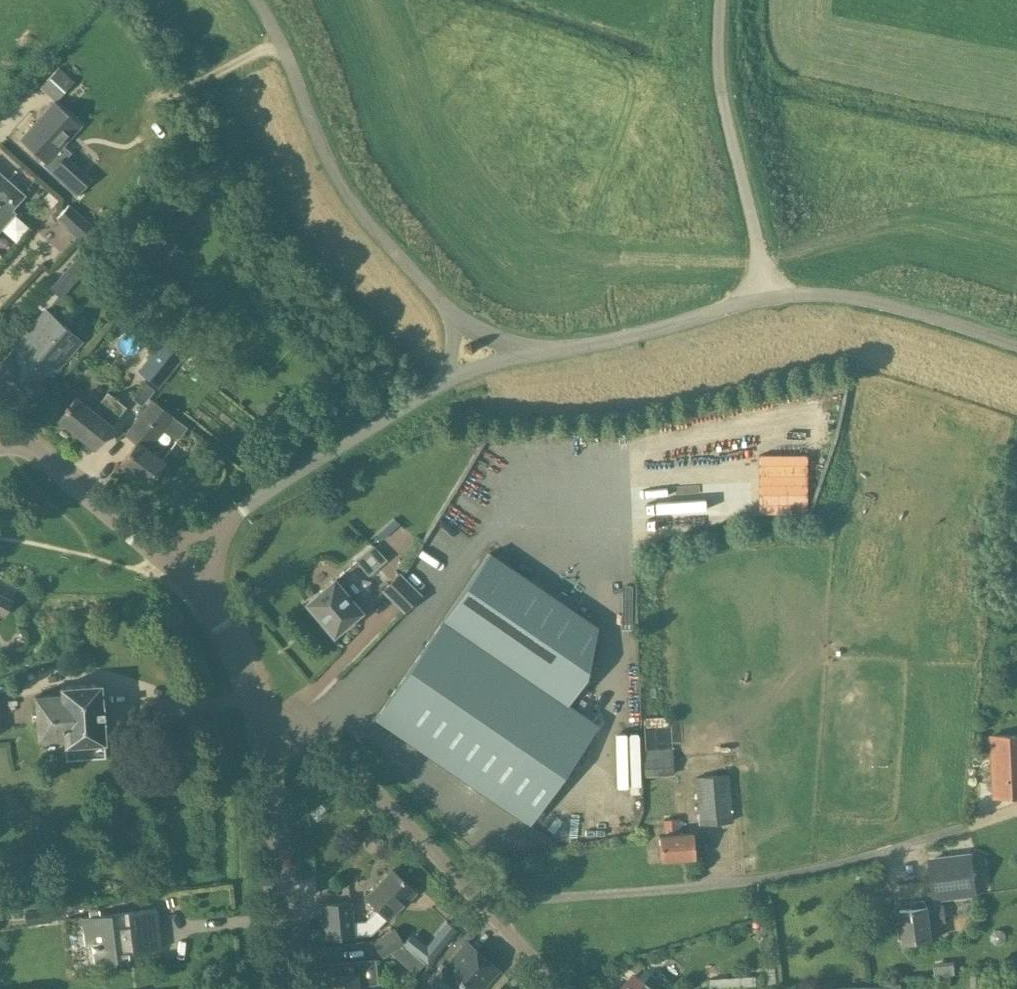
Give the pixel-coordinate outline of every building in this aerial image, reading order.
[(74,81),(59,67),(40,87),(55,101),(74,81)] [(20,138),(46,162),(80,126),(54,101),(20,138)] [(27,196),(0,171),(0,224),(27,196)] [(91,228),(69,207),(57,220),(81,242),(93,228),(92,227),(91,228)] [(148,230),(134,247),(149,259),(151,256),(162,265),(174,250),(148,230)] [(43,278),(63,296),(95,262),(74,243),(43,278)] [(0,361),(0,374),(30,400),(43,385),(82,340),(46,309),(7,354),(7,353),(0,361)] [(158,387),(191,346),(170,331),(138,371),(158,387)] [(75,396),(57,418),(94,448),(112,425),(111,425),(126,406),(116,397),(117,396),(114,394),(113,395),(107,391),(92,410),(75,396)] [(136,442),(119,464),(147,484),(164,461),(147,449),(171,416),(150,400),(125,435),(136,442)] [(712,504),(664,510),(665,519),(713,513),(712,504)] [(373,573),(390,558),(376,542),(359,557),(373,573)] [(585,678),(597,627),(491,553),(377,718),(530,824),(564,775),(598,725),(567,703),(585,678)] [(382,591),(403,611),(420,594),(399,574),(382,591)] [(334,579),(306,603),(333,634),(361,611),(334,579)] [(0,595),(0,613),(4,615),(11,600),(0,595)] [(19,656),(12,643),(0,649),(0,652),(6,663),(19,656)] [(35,694),(37,738),(63,736),(65,758),(104,755),(103,741),(100,683),(60,686),(60,692),(35,694)] [(992,736),(994,796),(1016,796),(1016,736),(992,736)] [(729,774),(695,777),(699,825),(733,822),(729,774)] [(666,835),(677,834),(676,819),(665,820),(666,835)] [(666,835),(659,835),(661,860),(695,857),(693,832),(677,834),(666,835)] [(972,855),(930,860),(934,894),(976,888),(972,855)] [(366,897),(378,909),(388,918),(402,903),(403,905),(416,892),(392,870),(366,897)] [(928,907),(927,907),(926,900),(912,901),(913,909),(900,910),(903,927),(898,928),(900,939),(904,939),(905,943),(932,939),(930,923),(946,921),(944,905),(928,907)] [(354,936),(353,923),(351,901),(323,904),(326,940),(354,936)] [(157,923),(155,910),(156,909),(156,908),(81,918),(82,919),(83,919),(85,932),(83,933),(85,947),(92,946),(93,951),(94,951),(96,962),(95,963),(95,964),(117,961),(117,960),(116,960),(115,952),(133,949),(134,951),(132,951),(133,953),(162,949),(160,934),(156,935),(154,924),(158,924),(158,923),(157,923)] [(51,922),(49,910),(25,913),(27,926),(51,922)] [(404,943),(394,929),(374,941),(383,956),(404,943)] [(1001,929),(995,930),(991,934),(992,940),(996,944),(1002,944),(1006,939),(1006,933),(1001,929)] [(429,979),(441,988),(481,988),(498,969),(467,942),(445,966),(443,964),(429,979)] [(428,964),(436,954),(426,945),(418,955),(428,964)] [(329,988),(357,988),(356,985),(376,983),(374,960),(328,964),(328,966),(329,965),(330,975),(328,975),(329,988)] [(639,978),(636,981),(631,977),(621,988),(652,988),(639,978)] [(972,977),(972,988),(982,988),(982,977),(972,977)]
